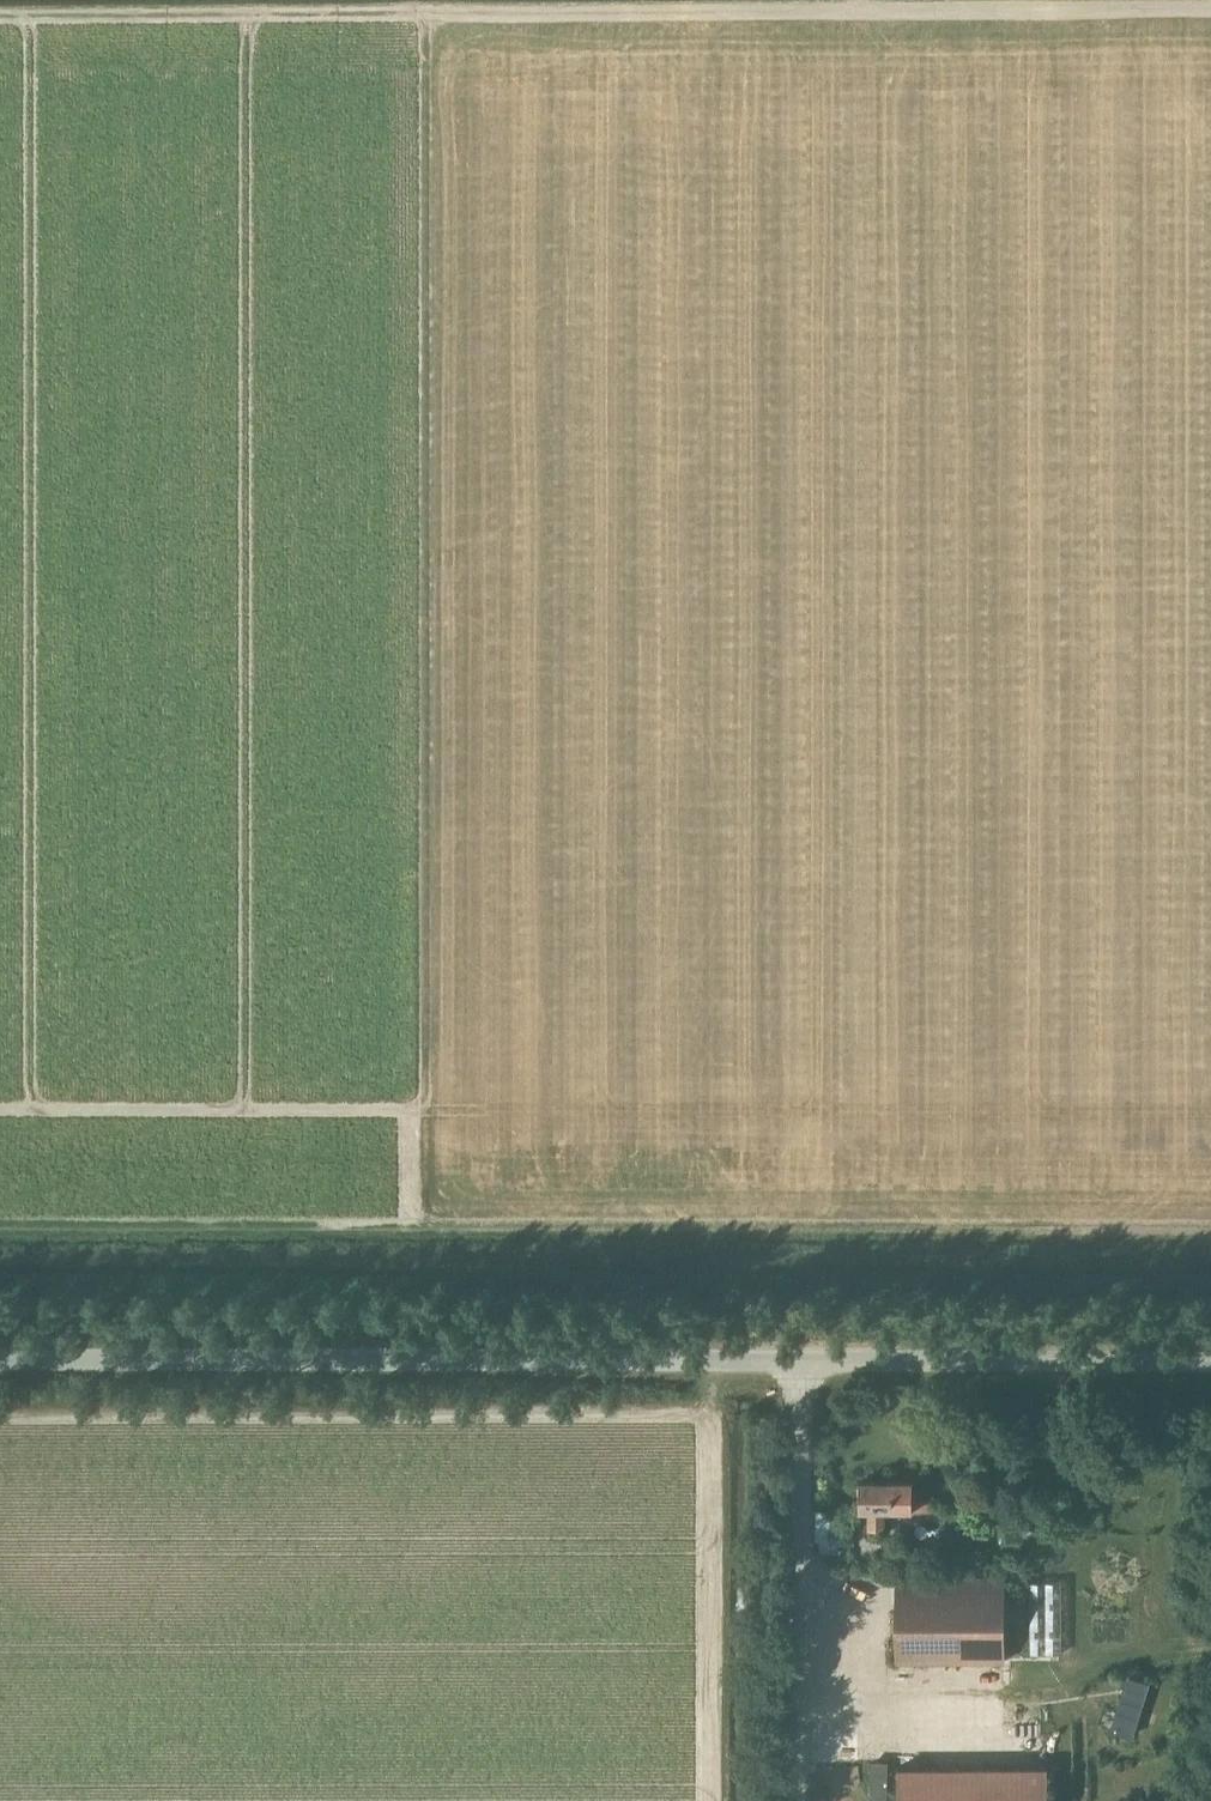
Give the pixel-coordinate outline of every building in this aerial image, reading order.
[(931,1498),(912,1499),(912,1481),(859,1481),(859,1510),(868,1510),(868,1529),(885,1529),(884,1510),(931,1510),(931,1498)] [(819,1541),(819,1552),(841,1552),(841,1534),(850,1534),(850,1509),(815,1509),(815,1541),(819,1541)] [(898,1662),(1005,1662),(1005,1577),(898,1577),(898,1662)] [(1026,1705),(1001,1709),(1003,1720),(1028,1717),(1026,1705)] [(897,1767),(898,1800),(1047,1800),(1047,1766),(897,1767)]
